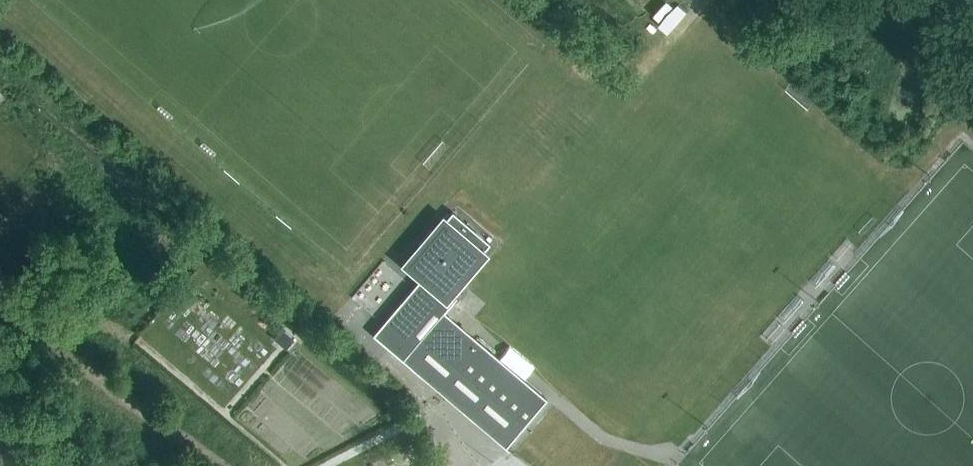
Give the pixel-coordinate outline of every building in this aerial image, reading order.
[(422,276),(372,335),(508,450),(509,449),(506,447),(547,399),(445,312),(457,298),(449,291),(490,244),(452,211),(407,264),(422,276)] [(0,451),(0,465),(20,465),(0,451)]
